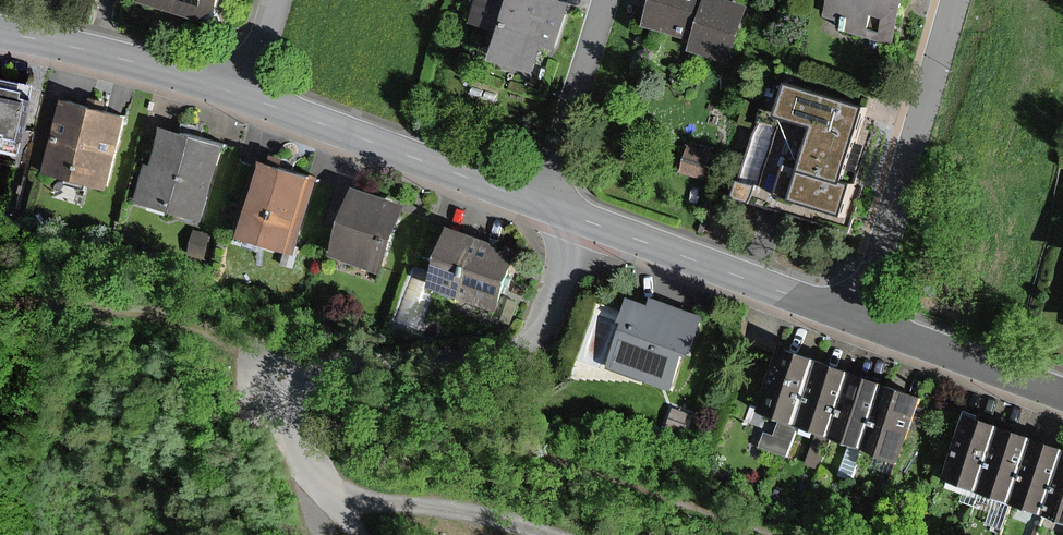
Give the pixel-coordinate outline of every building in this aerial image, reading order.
[(160,3),(220,23),(227,0),(161,0),(160,3)] [(578,6),(560,0),(489,0),(483,19),(502,25),(493,53),(540,68),(549,41),(565,46),(578,6)] [(761,8),(737,0),(665,0),(661,14),(710,30),(704,46),(745,59),(761,8)] [(919,0),(842,0),(836,18),(905,41),(919,0)] [(32,83),(0,77),(0,147),(19,151),(32,83)] [(874,103),(800,82),(768,195),(855,220),(866,183),(852,179),(874,103)] [(136,115),(75,98),(55,169),(116,186),(136,115)] [(233,143),(171,127),(162,162),(151,160),(140,201),(212,220),(233,143)] [(692,142),(685,167),(706,173),(713,147),(692,142)] [(325,176),(273,159),(270,169),(249,162),(233,213),(254,219),(250,231),(301,248),(325,176)] [(417,203),(366,185),(342,253),(392,271),(417,203)] [(513,243),(463,225),(441,287),(509,311),(528,256),(511,250),(513,243)] [(419,324),(434,280),(410,272),(396,316),(419,324)] [(685,380),(710,321),(666,302),(660,315),(638,306),(619,352),(685,380)] [(803,421),(827,355),(794,343),(770,408),(803,421)] [(835,432),(860,367),(827,355),(803,421),(835,432)] [(869,444),(894,379),(860,367),(835,432),(869,444)] [(906,458),(931,393),(894,379),(869,444),(906,458)] [(989,490),(1012,424),(979,412),(955,478),(989,490)] [(1021,502),(1045,436),(1012,424),(989,490),(1021,502)] [(1062,491),(1062,443),(1045,436),(1021,502),(1054,514),(1062,491)] [(1054,514),(1062,517),(1062,491),(1054,514)]
